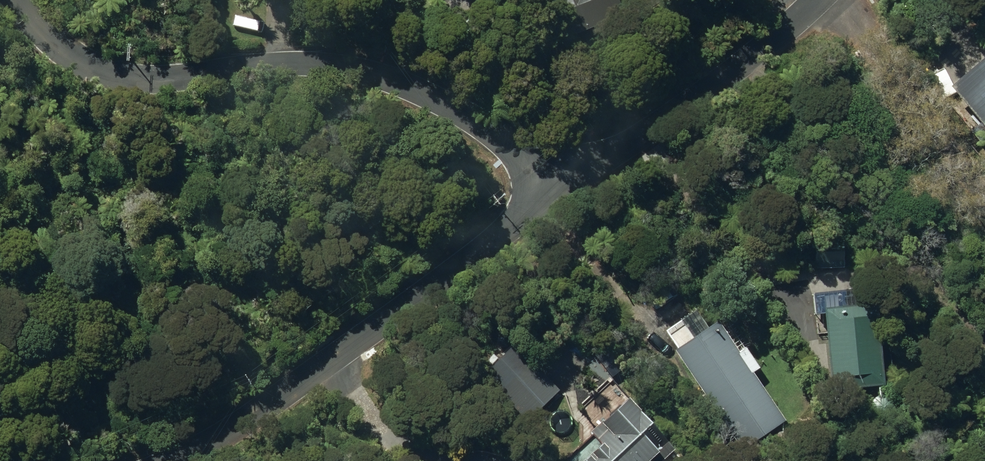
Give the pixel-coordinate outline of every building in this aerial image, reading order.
[(568,38),(628,14),(622,0),(553,0),(568,38)] [(952,81),(982,118),(971,127),(983,141),(984,139),(984,53),(952,81)] [(826,303),(834,387),(887,382),(878,299),(857,301),(855,288),(829,291),(830,303),(826,303)] [(675,346),(743,447),(787,417),(755,370),(761,366),(746,345),(740,349),(719,317),(708,324),(698,307),(667,327),(678,344),(675,346)] [(497,387),(527,419),(561,388),(531,356),(497,387)] [(574,460),(646,460),(660,448),(655,443),(667,432),(631,393),(567,454),(574,460)]
